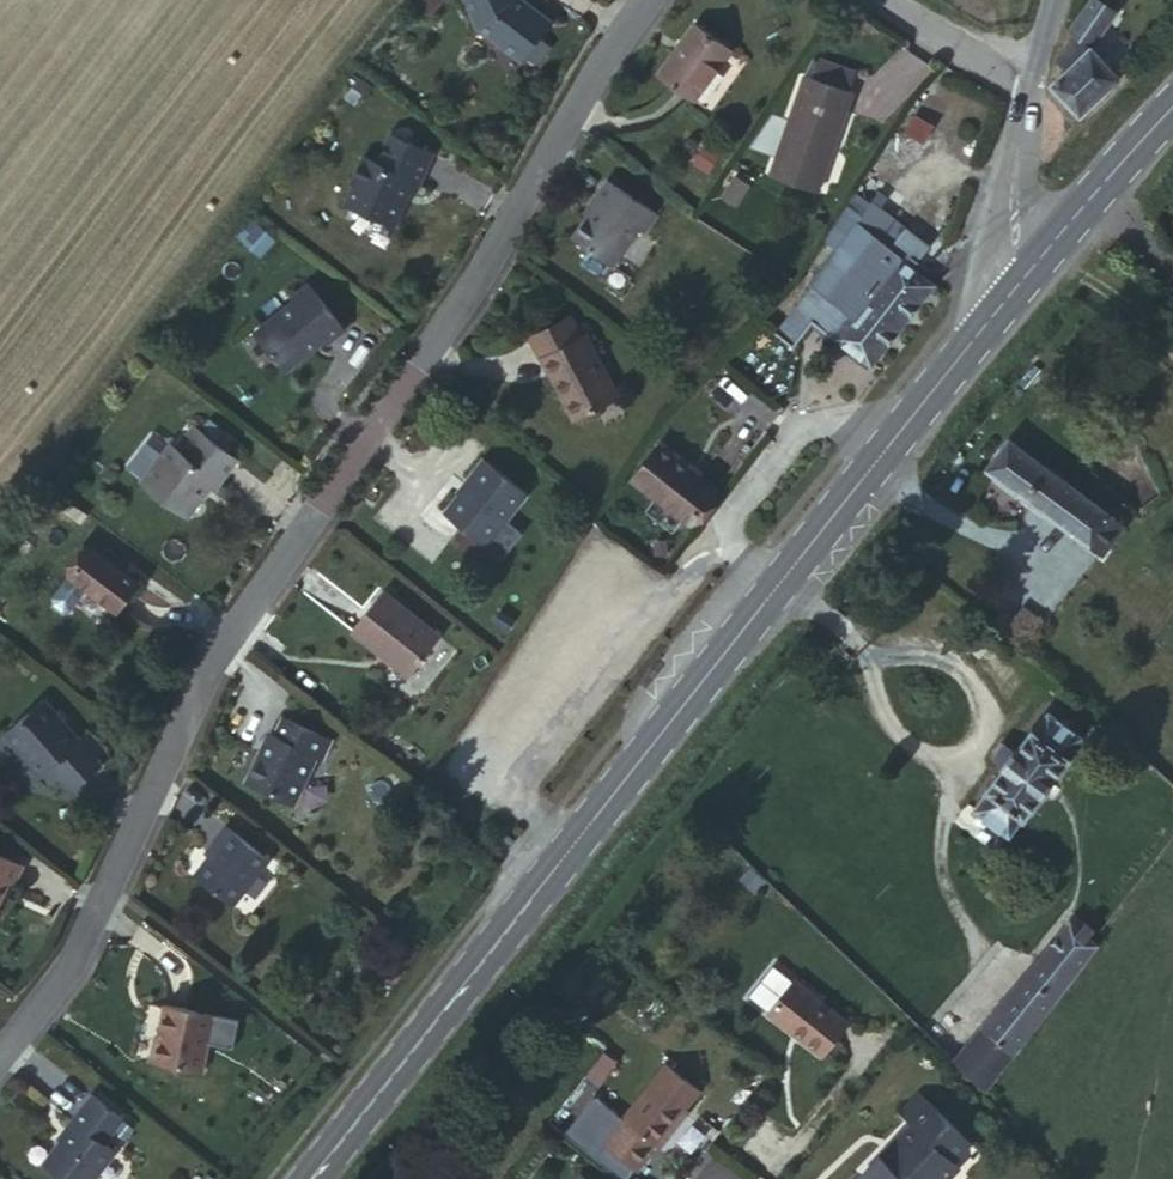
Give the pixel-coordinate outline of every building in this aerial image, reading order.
[(433,0),(413,0),(408,7),(420,16),(433,0)] [(472,31),(490,44),(492,42),(518,63),(524,56),(535,41),(548,23),(516,0),(459,0),(472,31)] [(1091,47),(1117,10),(1102,0),(1090,0),(1068,30),(1074,35),(1057,59),(1070,69),(1091,47)] [(695,16),(660,69),(694,91),(730,40),(695,16)] [(535,65),(547,50),(535,41),(524,56),(535,65)] [(1079,116),(1120,77),(1091,47),(1070,69),(1052,86),(1079,116)] [(819,60),(814,78),(847,90),(853,72),(819,60)] [(847,90),(814,78),(804,75),(770,175),(820,192),(853,91),(847,90)] [(915,115),(904,133),(924,144),(935,126),(915,115)] [(357,183),(347,204),(396,224),(407,198),(404,197),(407,189),(414,192),(412,197),(414,197),(433,151),(391,133),(378,161),(363,156),(352,181),(357,183)] [(735,175),(722,197),(735,205),(748,184),(735,175)] [(598,203),(572,242),(613,270),(640,231),(643,234),(656,214),(609,182),(595,200),(598,203)] [(812,285),(776,331),(794,344),(813,320),(871,366),(933,285),(912,268),(930,245),(879,204),(882,196),(870,192),(860,212),(863,214),(858,220),(858,222),(811,283),(812,285)] [(292,299),(253,332),(285,370),(324,337),(327,341),(344,327),(306,282),(290,296),(292,299)] [(530,331),(543,352),(550,348),(582,330),(568,308),(530,331)] [(567,379),(560,383),(578,414),(622,389),(587,327),(582,330),(550,348),(567,379)] [(550,348),(543,352),(560,383),(567,379),(550,348)] [(168,449),(143,482),(188,516),(203,496),(200,494),(205,489),(210,494),(233,463),(192,431),(174,454),(168,449)] [(1123,527),(1010,442),(989,470),(1101,554),(1113,540),(1123,527)] [(662,443),(634,478),(690,523),(716,490),(678,460),(681,456),(662,443)] [(475,480),(464,495),(449,515),(490,546),(533,491),(489,457),(473,479),(475,480)] [(461,494),(464,495),(475,480),(473,479),(461,494)] [(1128,532),(1123,527),(1113,540),(1118,545),(1128,532)] [(92,549),(70,577),(116,614),(139,586),(92,549)] [(387,594),(357,632),(414,678),(444,638),(387,594)] [(1005,612),(993,627),(1025,650),(1037,635),(1033,631),(1040,622),(1023,609),(1016,619),(1005,612)] [(44,702),(8,735),(28,759),(20,766),(34,781),(52,767),(73,790),(100,766),(96,760),(104,752),(89,735),(80,743),(44,702)] [(1022,751),(1011,764),(990,786),(992,788),(978,804),(1009,833),(1023,818),(1025,820),(1031,812),(1050,794),(1079,761),(1078,758),(1091,743),(1060,715),(1045,729),(1044,728),(1022,751)] [(274,734),(249,784),(293,806),(318,760),(322,762),(333,740),(289,717),(279,737),(274,734)] [(1002,756),(1011,764),(1022,751),(1013,744),(1002,756)] [(1158,773),(1165,779),(1172,771),(1172,769),(1170,767),(1166,763),(1158,773)] [(218,846),(196,873),(234,903),(269,860),(229,827),(215,844),(218,846)] [(9,880),(14,882),(23,864),(0,853),(0,899),(9,880)] [(984,1026),(1015,1052),(1098,944),(1069,920),(984,1026)] [(765,1013),(791,980),(785,975),(759,1007),(765,1013)] [(845,1021),(791,980),(765,1013),(819,1056),(845,1021)] [(158,1035),(153,1062),(202,1072),(214,1014),(168,1006),(162,1036),(158,1035)] [(956,1061),(987,1091),(991,1084),(1015,1052),(984,1026),(956,1061)] [(650,1147),(679,1110),(681,1110),(694,1093),(663,1069),(620,1124),(593,1103),(562,1141),(611,1178),(624,1178),(650,1147)] [(876,1155),(881,1160),(867,1175),(870,1178),(945,1178),(958,1165),(952,1158),(969,1140),(917,1090),(897,1109),(911,1122),(898,1136),(896,1135),(876,1155)] [(45,1165),(63,1178),(96,1178),(117,1151),(105,1142),(122,1118),(93,1095),(60,1139),(63,1141),(45,1165)] [(679,1110),(650,1147),(654,1151),(684,1112),(681,1110),(679,1110)] [(876,1155),(857,1175),(861,1178),(870,1178),(867,1175),(881,1160),(876,1155)]
